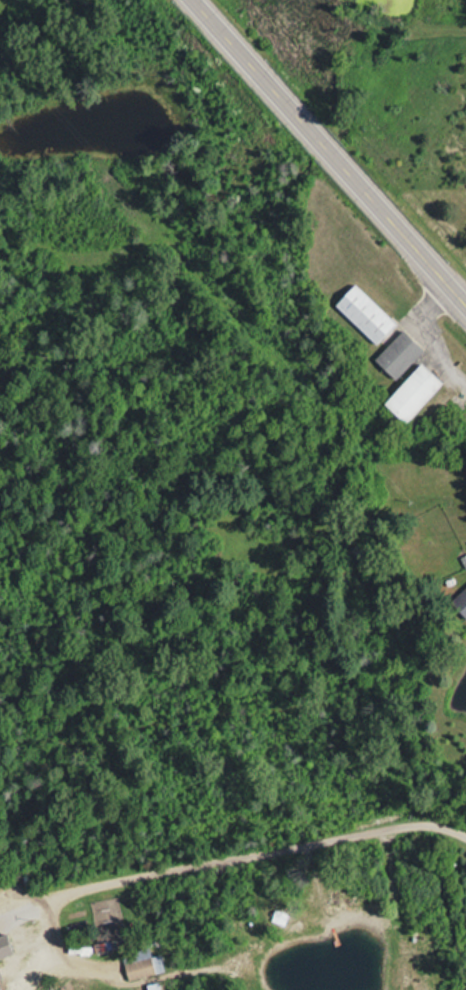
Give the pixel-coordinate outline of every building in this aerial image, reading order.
[(373,344),(393,324),(353,284),(333,304),(373,344)] [(372,359),(393,380),(421,351),(401,330),(372,359)] [(381,403),(402,423),(440,384),(419,364),(381,403)] [(447,601),(465,621),(465,584),(447,601)] [(121,964),(126,981),(153,973),(149,956),(121,964)]
